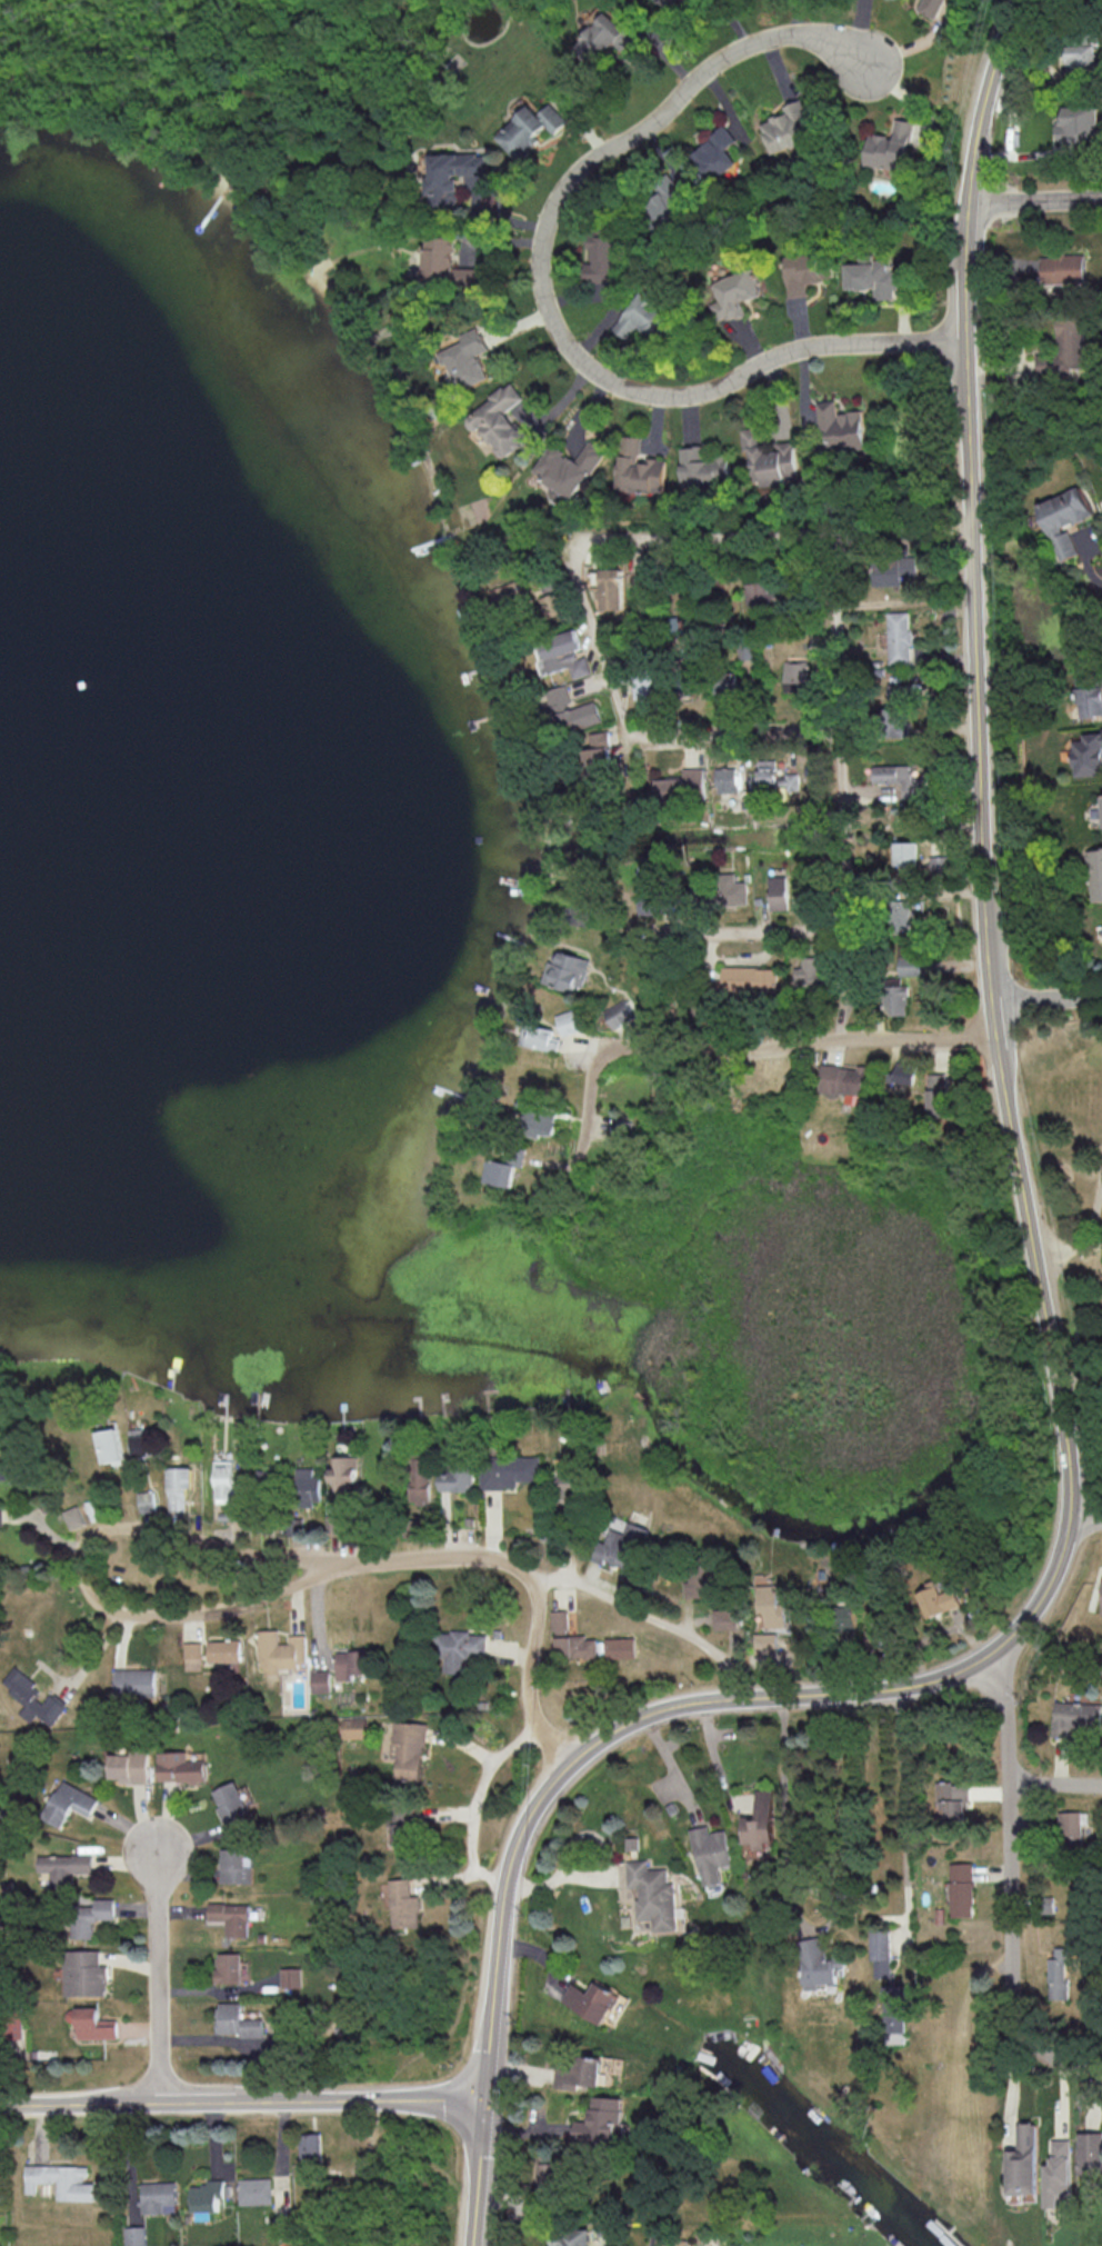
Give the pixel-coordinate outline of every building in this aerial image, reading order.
[(670,9),(678,0),(659,0),(670,9)] [(949,24),(959,1),(957,0),(924,0),(919,11),(949,24)] [(573,49),(593,65),(610,42),(631,59),(646,40),(605,8),(573,49)] [(1068,70),(1095,71),(1096,45),(1069,44),(1068,70)] [(774,153),(809,139),(804,127),(815,123),(807,101),(760,120),(774,153)] [(520,161),(541,141),(536,136),(550,123),(531,103),(497,137),(520,161)] [(1059,142),(1101,139),(1098,106),(1065,109),(1067,121),(1058,122),(1059,142)] [(871,132),(866,164),(908,171),(917,120),(898,117),(894,136),(871,132)] [(739,164),(729,146),(737,141),(729,128),(693,149),(712,180),(739,164)] [(430,155),(431,208),(461,207),(460,174),(491,173),(490,153),(430,155)] [(672,225),(686,201),(663,187),(649,211),(672,225)] [(591,267),(617,267),(618,233),(592,233),(591,267)] [(453,285),(454,235),(424,235),(423,285),(453,285)] [(787,256),(802,254),(802,256),(821,254),(821,256),(832,254),(834,277),(823,278),(823,282),(808,285),(809,295),(791,297),(787,256)] [(848,263),(860,263),(859,256),(875,254),(875,260),(893,259),(894,272),(899,272),(900,290),(895,290),(896,298),(875,299),(875,288),(871,288),(871,290),(859,290),(859,288),(849,288),(848,263)] [(1086,282),(1085,254),(1042,255),(1043,283),(1086,282)] [(743,302),(765,294),(758,276),(754,278),(750,268),(714,281),(720,299),(715,301),(722,321),(746,312),(743,302)] [(675,314),(646,290),(614,328),(624,337),(638,322),(656,337),(675,314)] [(1038,374),(1083,375),(1084,318),(1058,318),(1057,356),(1038,356),(1038,374)] [(489,377),(481,352),(490,349),(483,328),(463,335),(465,341),(442,349),(456,389),(489,377)] [(866,448),(863,411),(838,412),(837,400),(818,401),(820,428),(829,427),(830,450),(866,448)] [(798,473),(795,440),(779,442),(780,451),(765,452),(763,430),(743,432),(744,445),(751,445),(753,466),(762,465),(764,482),(787,480),(786,474),(798,473)] [(664,492),(667,458),(653,458),(652,463),(640,462),(642,436),(631,436),(630,455),(620,455),(618,489),(664,492)] [(556,488),(557,487),(573,498),(608,452),(592,440),(576,461),(561,450),(556,456),(548,450),(533,471),(556,488)] [(731,458),(701,459),(700,446),(681,447),(682,485),(731,483),(731,458)] [(1038,503),(1060,561),(1079,553),(1068,526),(1093,516),(1081,486),(1038,503)] [(603,610),(624,609),(624,568),(602,569),(603,610)] [(495,609),(529,597),(523,578),(489,590),(495,609)] [(772,604),(773,582),(749,581),(748,604),(772,604)] [(888,611),(889,663),(911,662),(909,611),(888,611)] [(583,648),(577,628),(556,635),(557,639),(542,643),(552,673),(570,667),(574,677),(588,672),(581,649),(583,648)] [(786,690),(813,689),(812,657),(785,658),(786,690)] [(638,676),(638,705),(656,705),(655,676),(638,676)] [(901,713),(904,685),(886,683),(883,710),(901,713)] [(597,701),(574,707),(567,684),(547,690),(553,714),(559,712),(565,732),(603,721),(597,701)] [(1077,687),(1078,716),(1101,715),(1101,686),(1077,687)] [(1101,727),(1101,733),(1084,734),(1085,740),(1074,741),(1075,775),(1101,774),(1101,727)] [(613,773),(608,730),(590,733),(592,750),(585,751),(588,777),(613,773)] [(921,798),(921,777),(912,777),(911,764),(872,765),(873,783),(900,782),(901,799),(921,798)] [(757,766),(757,789),(798,791),(799,767),(757,766)] [(717,767),(718,797),(739,797),(738,767),(717,767)] [(657,778),(657,797),(706,797),(705,768),(684,768),(684,778),(657,778)] [(919,841),(896,841),(896,866),(919,866),(919,841)] [(1090,848),(1091,900),(1101,900),(1101,848),(1090,848)] [(769,909),(787,909),(787,866),(768,866),(769,909)] [(748,905),(748,881),(736,881),(736,873),(715,872),(714,904),(748,905)] [(910,932),(908,903),(893,904),(894,933),(910,932)] [(919,975),(920,950),(899,949),(898,975),(919,975)] [(592,959),(560,951),(557,963),(548,960),(543,982),(574,991),(576,985),(584,987),(592,959)] [(723,991),(777,992),(778,967),(723,966),(723,991)] [(637,1018),(626,998),(604,1010),(614,1030),(637,1018)] [(559,1035),(586,1028),(580,1008),(554,1014),(559,1035)] [(551,1048),(554,1028),(524,1022),(521,1043),(551,1048)] [(894,1082),(915,1084),(917,1062),(897,1060),(894,1082)] [(868,1064),(822,1064),(822,1092),(855,1093),(854,1103),(867,1103),(868,1064)] [(947,1115),(948,1074),(930,1074),(929,1115),(947,1115)] [(521,1132),(554,1134),(555,1111),(523,1110),(521,1132)] [(624,1147),(629,1120),(614,1117),(609,1145),(624,1147)] [(483,1182),(511,1187),(515,1166),(522,1167),(524,1150),(505,1147),(503,1158),(487,1155),(483,1182)] [(126,1461),(119,1428),(99,1432),(105,1465),(126,1461)] [(150,1455),(148,1434),(131,1435),(133,1456),(150,1455)] [(356,1491),(357,1456),(331,1455),(330,1490),(356,1491)] [(481,1488),(516,1487),(516,1481),(541,1480),(540,1456),(481,1458),(481,1488)] [(410,1503),(429,1503),(430,1460),(410,1460),(410,1503)] [(213,1501),(233,1501),(234,1461),(214,1461),(213,1501)] [(168,1510),(185,1510),(185,1487),(191,1487),(192,1467),(168,1467),(168,1510)] [(314,1476),(313,1467),(294,1468),(295,1500),(321,1499),(320,1476),(314,1476)] [(441,1491),(474,1490),(473,1468),(440,1469),(441,1491)] [(141,1513),(157,1511),(153,1490),(138,1492),(141,1513)] [(64,1510),(69,1529),(85,1524),(79,1505),(64,1510)] [(605,1527),(598,1560),(636,1568),(645,1526),(628,1523),(626,1532),(605,1527)] [(765,1627),(786,1627),(785,1599),(780,1599),(779,1584),(757,1585),(758,1612),(764,1612),(765,1627)] [(938,1593),(935,1586),(917,1593),(928,1618),(961,1604),(954,1587),(938,1593)] [(835,1606),(836,1641),(857,1640),(856,1605),(835,1606)] [(714,1629),(738,1629),(738,1609),(714,1609),(714,1629)] [(568,1634),(568,1610),(554,1610),(554,1657),(596,1657),(597,1638),(586,1638),(586,1635),(568,1634)] [(259,1630),(260,1675),(279,1675),(279,1667),(306,1666),(305,1634),(288,1635),(288,1643),(279,1643),(279,1629),(259,1630)] [(437,1671),(463,1672),(463,1657),(486,1658),(487,1633),(439,1631),(437,1671)] [(606,1638),(606,1658),(636,1658),(635,1637),(606,1638)] [(208,1640),(208,1661),(241,1661),(241,1640),(208,1640)] [(184,1670),(202,1669),(201,1641),(184,1642),(184,1670)] [(352,1679),(352,1673),(369,1672),(368,1650),(336,1650),(337,1679),(352,1679)] [(51,1726),(68,1703),(51,1690),(42,1703),(34,1697),(41,1687),(13,1666),(0,1684),(26,1704),(19,1713),(31,1722),(36,1714),(51,1726)] [(154,1668),(114,1669),(114,1697),(155,1696),(154,1668)] [(311,1671),(312,1692),(330,1691),(330,1670),(311,1671)] [(1054,1736),(1071,1736),(1072,1726),(1101,1727),(1101,1703),(1054,1702),(1054,1736)] [(344,1717),(344,1738),(368,1738),(368,1717),(344,1717)] [(425,1722),(393,1721),(392,1757),(399,1757),(398,1778),(423,1779),(425,1722)] [(111,1751),(110,1778),(120,1778),(120,1782),(148,1783),(149,1752),(111,1751)] [(159,1781),(206,1781),(206,1760),(187,1760),(187,1751),(158,1752),(159,1781)] [(100,1798),(62,1780),(44,1817),(64,1827),(73,1807),(91,1816),(100,1798)] [(212,1790),(229,1829),(252,1819),(235,1781),(212,1790)] [(941,1818),(967,1818),(967,1783),(936,1783),(936,1799),(941,1799),(941,1818)] [(773,1790),(755,1790),(755,1815),(741,1815),(740,1843),(751,1843),(751,1847),(772,1847),(773,1790)] [(393,1844),(411,1844),(410,1823),(420,1822),(419,1805),(392,1806),(393,1844)] [(1081,1840),(1080,1811),(1058,1811),(1059,1840),(1081,1840)] [(690,1828),(701,1886),(721,1883),(718,1866),(731,1864),(724,1829),(709,1832),(708,1825),(690,1828)] [(223,1847),(222,1882),(253,1883),(253,1860),(245,1860),(245,1848),(223,1847)] [(39,1872),(50,1872),(51,1888),(73,1888),(73,1872),(93,1871),(93,1853),(38,1855),(39,1872)] [(626,1860),(627,1888),(635,1887),(637,1919),(652,1919),(652,1932),(676,1931),(674,1882),(667,1882),(666,1867),(647,1868),(647,1859),(626,1860)] [(972,1862),(949,1863),(951,1917),(973,1916),(972,1862)] [(420,1927),(419,1895),(412,1895),(411,1878),(390,1879),(392,1927),(420,1927)] [(72,1938),(93,1938),(94,1919),(114,1920),(114,1898),(95,1898),(95,1906),(73,1905),(72,1938)] [(249,1904),(209,1903),(209,1919),(226,1920),(226,1936),(249,1937),(249,1904)] [(872,1978),(890,1977),(888,1931),(870,1931),(872,1978)] [(799,1989),(816,1990),(816,1987),(834,1987),(834,1974),(843,1975),(843,1959),(821,1959),(821,1939),(800,1938),(799,1989)] [(1048,1950),(1049,1999),(1067,1998),(1065,1949),(1048,1950)] [(64,1995),(107,1996),(107,1965),(101,1965),(101,1950),(65,1950),(64,1995)] [(241,1953),(217,1953),(217,1983),(241,1983),(241,1953)] [(301,1967),(280,1968),(281,1988),(301,1987),(301,1967)] [(588,1993),(571,1983),(560,2000),(603,2025),(620,1995),(595,1980),(588,1993)] [(905,2032),(905,1985),(884,1985),(884,2032),(905,2032)] [(218,2035),(263,2034),(262,2018),(242,2018),(242,2002),(217,2002),(218,2035)] [(77,2007),(77,2039),(118,2038),(117,2019),(99,2019),(99,2007),(77,2007)] [(604,2059),(575,2055),(574,2066),(556,2064),(553,2087),(576,2089),(577,2083),(600,2086),(604,2059)] [(574,2139),(620,2142),(622,2097),(591,2095),(590,2121),(575,2120),(574,2139)] [(1009,2150),(1010,2194),(1040,2193),(1038,2123),(1019,2123),(1019,2149),(1009,2150)] [(301,2164),(322,2163),(321,2132),(301,2133),(301,2164)] [(1079,2132),(1080,2184),(1101,2183),(1101,2132),(1079,2132)] [(1072,2138),(1052,2139),(1052,2164),(1046,2164),(1047,2218),(1073,2217),(1072,2138)] [(36,2182),(57,2183),(56,2200),(94,2200),(95,2180),(87,2180),(88,2165),(25,2164),(25,2193),(35,2193),(36,2182)] [(238,2178),(239,2204),(272,2203),(271,2177),(238,2178)] [(142,2213),(176,2212),(175,2181),(141,2182),(142,2213)] [(192,2182),(193,2211),(218,2211),(218,2197),(225,2197),(225,2182),(192,2182)] [(125,2245),(146,2245),(145,2226),(125,2226),(125,2245)] [(590,2233),(554,2235),(555,2245),(590,2245),(590,2233)] [(657,2235),(655,2245),(687,2245),(688,2239),(657,2235)]
